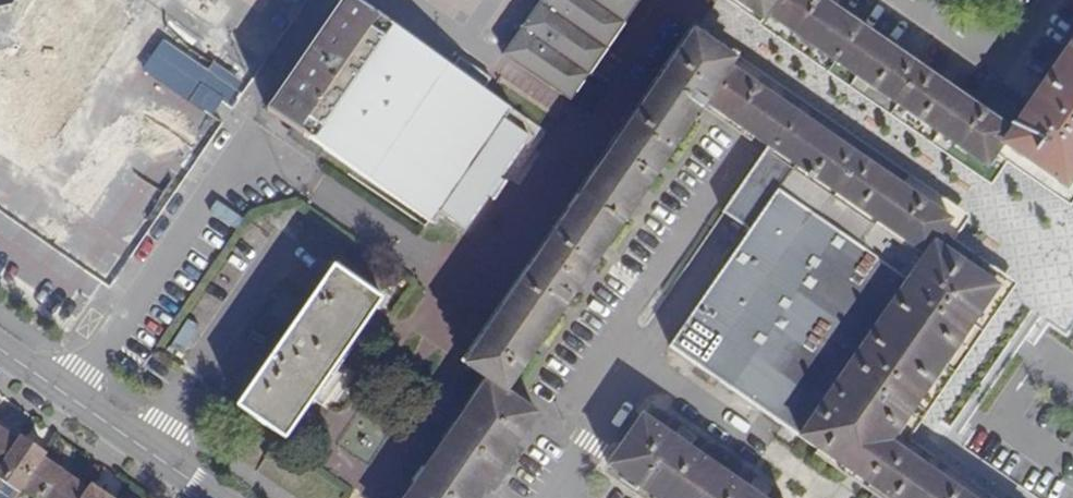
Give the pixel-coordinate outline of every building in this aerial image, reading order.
[(70,329),(130,236),(234,73),(215,61),(206,64),(162,37),(140,71),(141,48),(132,42),(132,39),(118,0),(92,0),(90,1),(94,13),(90,125),(76,125),(55,133),(76,133),(85,160),(68,159),(62,141),(52,157),(41,157),(17,166),(0,155),(0,284),(70,329)] [(257,64),(297,0),(155,0),(257,64)] [(394,25),(359,0),(353,0),(275,112),(299,130),(314,140),(394,25)] [(532,8),(609,56),(629,32),(582,0),(537,0),(532,8)] [(629,32),(647,4),(641,0),(582,0),(629,32)] [(765,23),(770,16),(781,0),(732,0),(765,23)] [(986,167),(1002,143),(1011,130),(836,8),(825,0),(781,0),(770,16),(986,167)] [(532,8),(514,32),(587,81),(609,56),(532,8)] [(477,173),(469,167),(503,118),(511,106),(485,88),(455,67),(394,25),(314,140),(330,151),(430,222),(438,211),(457,185),(465,191),(477,173)] [(696,32),(466,364),(487,378),(508,393),(509,390),(698,116),(707,103),(734,65),(737,60),(696,32)] [(514,32),(496,58),(571,106),(587,81),(514,32)] [(1011,130),(1002,143),(1068,188),(1072,181),(1072,40),(1011,130)] [(462,57),(455,67),(485,88),(492,78),(476,66),(462,57)] [(953,218),(734,65),(707,103),(768,145),(923,253),(933,238),(937,241),(953,218)] [(532,138),(503,118),(469,167),(477,173),(465,191),(457,185),(438,211),(467,231),(532,138)] [(324,159),(330,151),(314,140),(299,130),(293,138),(324,159)] [(923,253),(768,145),(723,211),(750,229),(671,345),(799,432),(799,435),(873,487),(901,447),(891,440),(999,285),(937,241),(933,238),(923,253)] [(283,435),(380,295),(335,265),(239,405),(283,435)] [(539,412),(509,390),(508,393),(487,378),(405,497),(480,497),(539,412)] [(642,415),(609,464),(658,497),(764,497),(771,488),(754,476),(746,487),(688,446),(696,435),(680,424),(672,435),(642,415)] [(18,441),(0,428),(0,466),(18,441)] [(0,466),(0,497),(15,497),(21,489),(43,458),(46,453),(21,436),(18,441),(0,466)] [(889,497),(916,458),(901,447),(873,487),(889,497)] [(35,497),(81,497),(88,489),(43,458),(21,489),(35,497)] [(889,497),(974,497),(916,458),(889,497)] [(91,484),(88,489),(81,497),(112,497),(91,484)]
